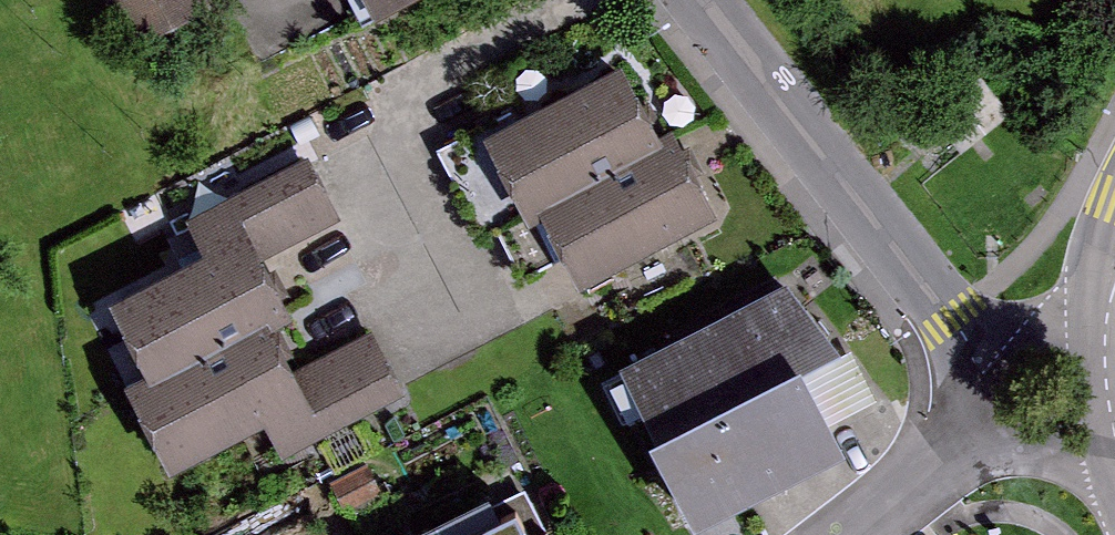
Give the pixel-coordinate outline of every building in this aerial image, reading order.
[(207,0),(122,0),(147,46),(212,10),(207,0)] [(364,23),(411,0),(353,0),(364,23)] [(558,216),(683,149),(633,59),(483,142),(534,232),(558,216)] [(558,216),(601,297),(746,220),(703,139),(683,149),(558,216)] [(279,327),(302,318),(274,262),(348,225),(315,158),(199,215),(219,255),(112,308),(154,391),(279,327)] [(828,465),(784,378),(827,357),(795,293),(617,382),(693,532),(828,465)] [(297,363),(279,327),(154,391),(137,400),(174,472),(280,418),(297,449),(413,390),(378,321),(297,363)] [(505,513),(464,534),(517,534),(505,513)]
